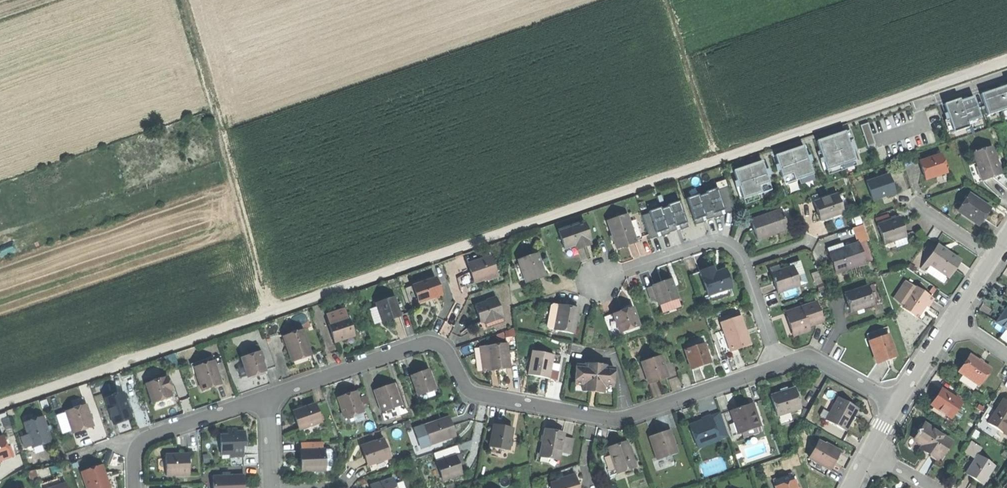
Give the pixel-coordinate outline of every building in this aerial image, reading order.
[(1000,88),(981,94),(988,115),(1006,109),(1006,85),(1000,88)] [(981,118),(973,97),(967,99),(960,102),(959,99),(944,104),(949,119),(953,132),(954,133),(969,128),(967,123),(981,118)] [(949,134),(953,132),(949,119),(944,120),(949,134)] [(861,126),(868,147),(875,144),(867,124),(861,126)] [(850,131),(845,132),(848,141),(853,140),(850,131)] [(845,132),(817,142),(826,170),(855,161),(850,147),(848,141),(845,132)] [(803,146),(775,156),(779,168),(785,184),(799,179),(813,175),(803,146)] [(973,153),(982,182),(993,178),(1001,175),(991,147),(973,153)] [(920,162),(925,180),(932,178),(947,173),(941,155),(920,162)] [(762,161),(733,171),(743,200),(758,195),(772,190),(766,174),(762,161)] [(857,165),(855,161),(826,170),(828,175),(857,165)] [(813,175),(799,179),(800,185),(815,180),(813,175)] [(867,183),(873,200),(895,193),(893,187),(889,175),(867,183)] [(698,195),(686,199),(695,225),(703,223),(702,218),(703,218),(705,217),(706,220),(714,218),(714,219),(722,216),(721,212),(722,211),(724,210),(725,214),(735,210),(727,187),(718,190),(718,188),(705,192),(706,194),(699,196),(698,195)] [(958,211),(978,225),(983,217),(989,209),(969,194),(958,211)] [(759,200),(758,195),(743,200),(745,205),(759,200)] [(817,213),(820,221),(841,213),(835,195),(814,203),(817,213)] [(838,195),(835,195),(841,213),(844,213),(838,195)] [(649,214),(642,216),(650,240),(657,237),(656,234),(658,233),(660,233),(662,237),(670,234),(669,233),(677,230),(676,227),(677,227),(679,226),(680,230),(688,228),(679,201),(667,205),(668,207),(661,209),(660,208),(649,212),(649,214)] [(755,232),(758,240),(788,230),(781,210),(751,220),(755,232)] [(889,213),(877,217),(879,222),(890,218),(889,213)] [(627,215),(608,221),(617,249),(626,246),(636,243),(636,241),(629,222),(627,215)] [(877,225),(883,244),(906,237),(903,228),(900,218),(877,225)] [(636,220),(629,222),(636,241),(642,239),(636,220)] [(584,222),(558,231),(564,249),(575,245),(585,242),(590,240),(584,222)] [(586,247),(585,242),(575,245),(576,250),(581,249),(586,247)] [(639,242),(629,246),(633,258),(643,255),(639,242)] [(832,264),(835,274),(866,264),(859,243),(844,248),(844,250),(829,255),(832,264)] [(828,251),(829,255),(844,250),(844,248),(842,244),(828,249),(828,251)] [(921,270),(941,283),(944,277),(947,279),(954,269),(952,268),(957,259),(947,252),(937,245),(921,270)] [(526,278),(527,282),(546,276),(542,265),(539,255),(520,261),(521,264),(526,278)] [(474,274),(477,281),(498,275),(493,257),(471,263),(474,274)] [(520,280),(526,278),(521,264),(517,265),(519,271),(517,272),(520,280)] [(800,264),(793,267),(799,285),(806,283),(800,264)] [(700,272),(708,296),(714,294),(728,289),(731,288),(728,279),(725,270),(715,273),(713,267),(700,272)] [(775,285),(778,293),(799,285),(793,267),(791,267),(780,271),(771,274),(775,285)] [(415,286),(420,302),(432,299),(444,295),(439,278),(415,286)] [(661,283),(653,286),(653,287),(657,299),(659,305),(678,299),(671,280),(661,283)] [(875,284),(868,286),(874,304),(881,302),(875,284)] [(848,305),(850,312),(874,304),(868,286),(844,294),(848,305)] [(652,300),(657,299),(653,287),(648,289),(652,300)] [(900,306),(917,318),(921,311),(925,306),(928,308),(933,300),(914,287),(900,306)] [(730,295),(728,289),(714,294),(716,300),(730,295)] [(624,309),(631,305),(624,292),(617,295),(624,309)] [(378,303),(384,322),(393,319),(402,316),(396,298),(378,303)] [(477,305),(480,316),(501,309),(497,299),(477,305)] [(680,306),(678,299),(659,305),(662,312),(680,306)] [(790,327),(793,336),(809,331),(808,327),(823,322),(816,303),(800,308),(802,312),(787,317),(790,327)] [(550,331),(557,332),(561,306),(555,305),(550,331)] [(557,332),(576,335),(580,310),(570,308),(561,306),(557,332)] [(785,313),(787,317),(802,312),(800,308),(785,313)] [(482,322),(484,328),(505,321),(501,309),(480,316),(481,319),(482,322)] [(626,311),(619,314),(625,331),(640,326),(634,309),(626,311)] [(999,322),(1006,328),(1006,311),(1003,316),(999,322)] [(619,314),(614,315),(620,333),(625,331),(619,314)] [(614,315),(604,319),(611,339),(621,335),(620,333),(614,315)] [(741,316),(721,323),(731,352),(751,345),(746,330),(741,316)] [(349,317),(330,323),(336,342),(345,339),(355,336),(349,317)] [(506,325),(505,321),(484,328),(482,322),(478,323),(481,333),(506,325)] [(866,334),(869,341),(888,335),(885,328),(866,334)] [(305,330),(285,336),(292,358),(301,355),(309,352),(306,344),(309,343),(305,330)] [(869,341),(876,364),(884,361),(889,359),(888,357),(895,355),(888,335),(869,341)] [(685,350),(692,370),(700,367),(711,363),(704,344),(685,350)] [(509,345),(489,347),(492,369),(512,367),(509,345)] [(485,370),(492,369),(489,347),(483,348),(484,359),(485,370)] [(555,355),(534,351),(530,376),(540,377),(551,379),(555,355)] [(243,359),(249,378),(258,375),(267,372),(261,353),(243,359)] [(563,356),(555,355),(551,379),(559,381),(563,356)] [(641,362),(648,384),(658,381),(667,378),(660,356),(641,362)] [(963,373),(982,386),(993,369),(974,356),(969,365),(963,373)] [(197,370),(204,391),(212,388),(222,385),(215,364),(197,370)] [(586,367),(577,366),(576,385),(577,385),(586,386),(585,392),(585,394),(590,394),(594,394),(597,394),(605,395),(605,393),(605,387),(613,388),(614,388),(616,369),(608,368),(586,367)] [(422,372),(414,375),(420,393),(437,387),(431,369),(422,372)] [(147,384),(154,403),(163,400),(173,397),(169,386),(171,386),(169,377),(147,384)] [(386,387),(376,390),(384,412),(404,405),(396,383),(386,387)] [(439,395),(437,387),(420,393),(422,400),(439,395)] [(934,406),(954,419),(964,402),(945,390),(939,399),(934,406)] [(782,393),(773,396),(779,416),(792,412),(802,409),(797,392),(783,396),(782,393)] [(106,399),(113,422),(122,420),(131,417),(123,393),(106,399)] [(341,400),(347,419),(365,413),(359,395),(350,398),(341,400)] [(840,397),(826,420),(843,430),(848,422),(852,416),(854,418),(859,409),(840,397)] [(1006,434),(1006,400),(1005,399),(989,423),(1006,434)] [(67,412),(73,431),(83,427),(93,424),(88,405),(67,412)] [(295,412),(302,430),(322,423),(316,405),(305,408),(295,412)] [(406,412),(404,405),(384,412),(387,419),(406,412)] [(741,408),(731,412),(739,435),(744,433),(759,428),(762,427),(758,416),(755,417),(751,405),(741,408)] [(795,422),(792,412),(779,416),(782,426),(795,422)] [(721,413),(712,416),(720,441),(730,438),(721,413)] [(691,429),(698,449),(720,441),(712,416),(703,420),(704,425),(691,429)] [(427,425),(433,443),(458,435),(455,427),(452,417),(427,425)] [(29,435),(33,447),(51,441),(48,434),(44,419),(25,424),(29,435)] [(690,424),(691,429),(704,425),(703,420),(697,422),(690,424)] [(119,431),(133,428),(132,421),(118,424),(119,431)] [(494,425),(491,446),(503,448),(510,449),(514,428),(504,427),(494,425)] [(952,443),(925,425),(922,430),(918,431),(919,434),(915,440),(921,444),(923,450),(928,448),(928,453),(931,455),(939,461),(941,457),(943,458),(952,443)] [(760,433),(759,428),(744,433),(746,438),(760,433)] [(417,447),(422,445),(414,429),(409,431),(417,447)] [(221,436),(222,455),(231,454),(231,458),(244,458),(243,446),(247,446),(246,433),(237,434),(237,430),(232,430),(228,430),(228,436),(221,436)] [(547,430),(543,454),(561,458),(562,452),(565,438),(566,434),(556,432),(547,430)] [(651,437),(658,460),(678,454),(675,446),(672,437),(670,431),(660,435),(651,437)] [(28,449),(33,447),(29,435),(24,437),(28,449)] [(0,461),(10,458),(7,448),(4,437),(0,438),(0,461)] [(574,439),(565,438),(562,452),(571,454),(574,439)] [(367,456),(370,465),(392,457),(385,439),(364,447),(367,456)] [(828,470),(829,471),(835,462),(840,452),(821,440),(810,459),(811,460),(828,470)] [(965,453),(975,459),(977,456),(981,450),(971,444),(965,453)] [(612,454),(618,474),(636,468),(629,445),(619,448),(611,451),(612,454)] [(327,449),(302,450),(302,459),(307,459),(307,472),(327,471),(327,449)] [(167,473),(167,477),(191,476),(190,454),(178,455),(166,455),(167,462),(167,473)] [(609,476),(618,474),(612,454),(602,456),(609,476)] [(458,455),(439,462),(445,480),(464,473),(461,464),(458,455)] [(974,477),(983,483),(994,466),(977,456),(975,459),(966,472),(974,477)] [(825,476),(828,470),(811,460),(809,464),(808,466),(810,467),(825,476)] [(83,473),(88,487),(110,487),(107,479),(103,466),(83,473)] [(774,479),(777,487),(796,481),(793,472),(774,479)] [(556,487),(582,487),(582,486),(578,475),(554,483),(555,486),(556,487)] [(214,487),(244,487),(244,486),(244,476),(214,477),(214,487)] [(396,478),(375,485),(376,487),(400,487),(396,478)] [(44,487),(54,487),(61,486),(59,479),(43,484),(44,487)]
